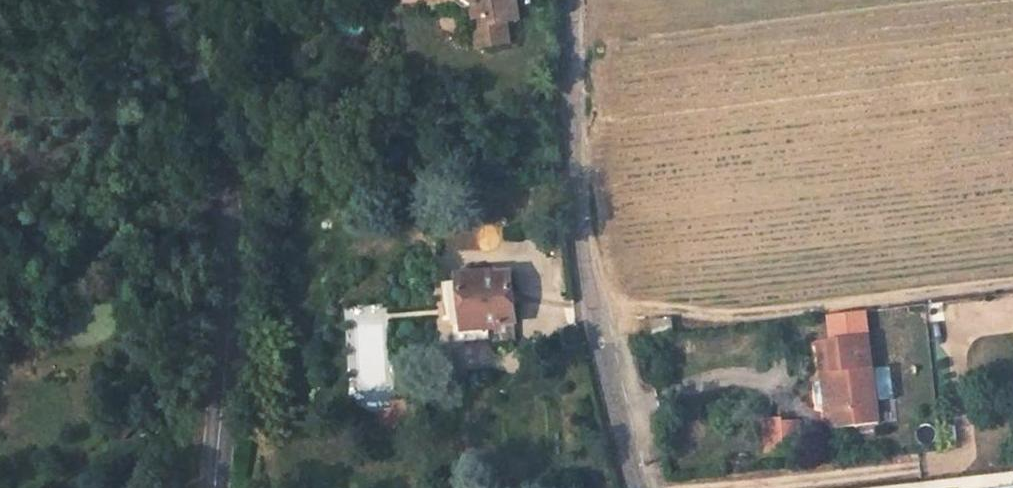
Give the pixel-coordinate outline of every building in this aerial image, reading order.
[(473,7),(475,21),(482,20),(484,32),(478,39),(479,48),(511,43),(507,21),(519,19),(516,0),(464,0),(473,7)] [(320,149),(318,139),(307,140),(309,151),(320,149)] [(491,242),(489,226),(463,228),(464,244),(491,242)] [(495,271),(461,275),(466,332),(491,329),(491,340),(517,339),(511,273),(496,274),(495,271)] [(673,317),(651,319),(654,338),(676,336),(673,317)] [(873,361),(870,335),(819,341),(824,374),(835,372),(842,412),(828,414),(831,429),(880,423),(878,401),(897,399),(891,359),(873,361)] [(835,372),(824,374),(828,414),(842,412),(835,372)] [(787,450),(785,421),(772,422),(771,420),(757,421),(757,447),(772,447),(771,451),(787,450)]
